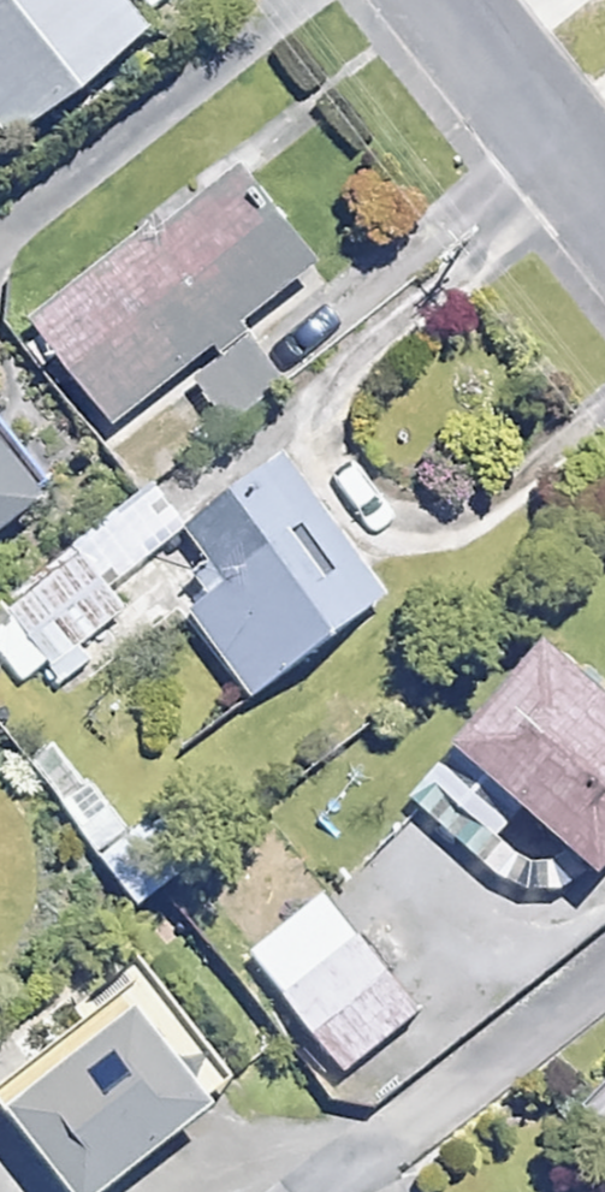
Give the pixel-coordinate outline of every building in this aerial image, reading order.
[(129,0),(0,0),(0,119),(13,136),(151,28),(129,0)] [(321,263),(249,163),(40,316),(116,421),(187,368),(228,424),(286,381),(242,321),(321,263)] [(0,431),(0,526),(47,488),(0,431)] [(388,594),(284,456),(194,524),(230,572),(190,603),(257,692),(388,594)] [(127,609),(81,549),(14,600),(60,661),(127,609)] [(546,640),(459,739),(602,864),(604,860),(604,692),(546,640)] [(420,1009),(329,892),(252,952),(343,1069),(420,1009)] [(158,980),(13,1099),(89,1191),(97,1191),(238,1077),(158,980)] [(474,1024),(451,993),(395,1035),(418,1066),(474,1024)]
